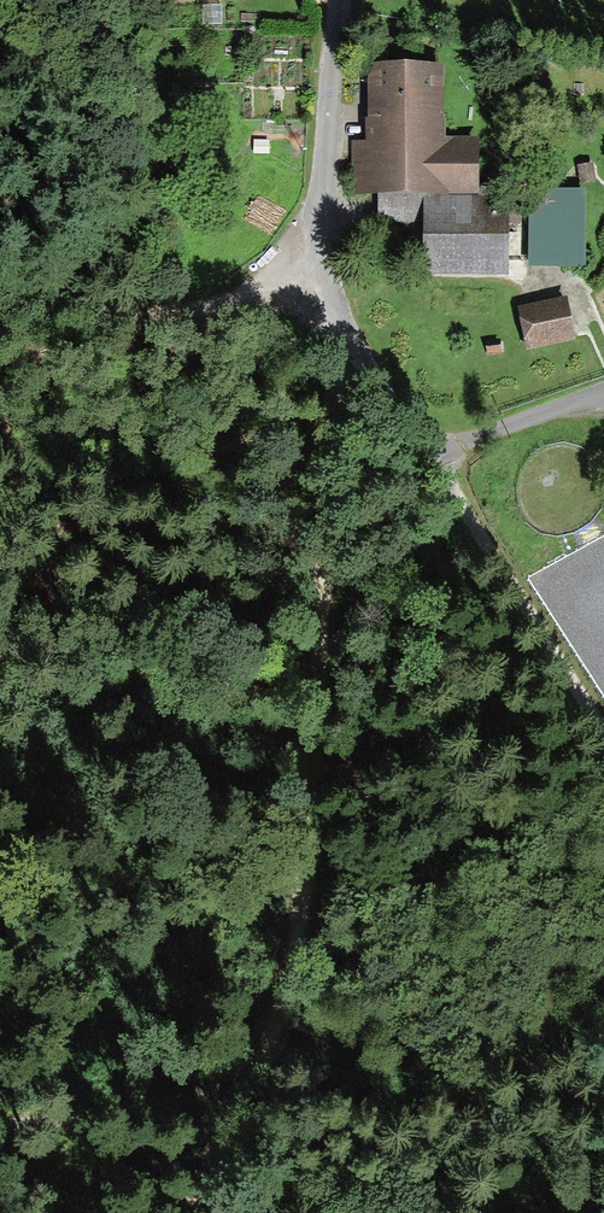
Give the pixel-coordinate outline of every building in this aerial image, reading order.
[(433,69),(381,69),(381,142),(356,142),(356,192),(380,192),(380,213),(436,213),(497,213),(497,192),(474,192),(474,142),(433,142),(433,69)] [(578,195),(532,195),(532,262),(578,262),(578,195)] [(497,213),(436,213),(436,262),(497,262),(497,213)] [(565,308),(530,317),(537,341),(571,333),(565,308)]
